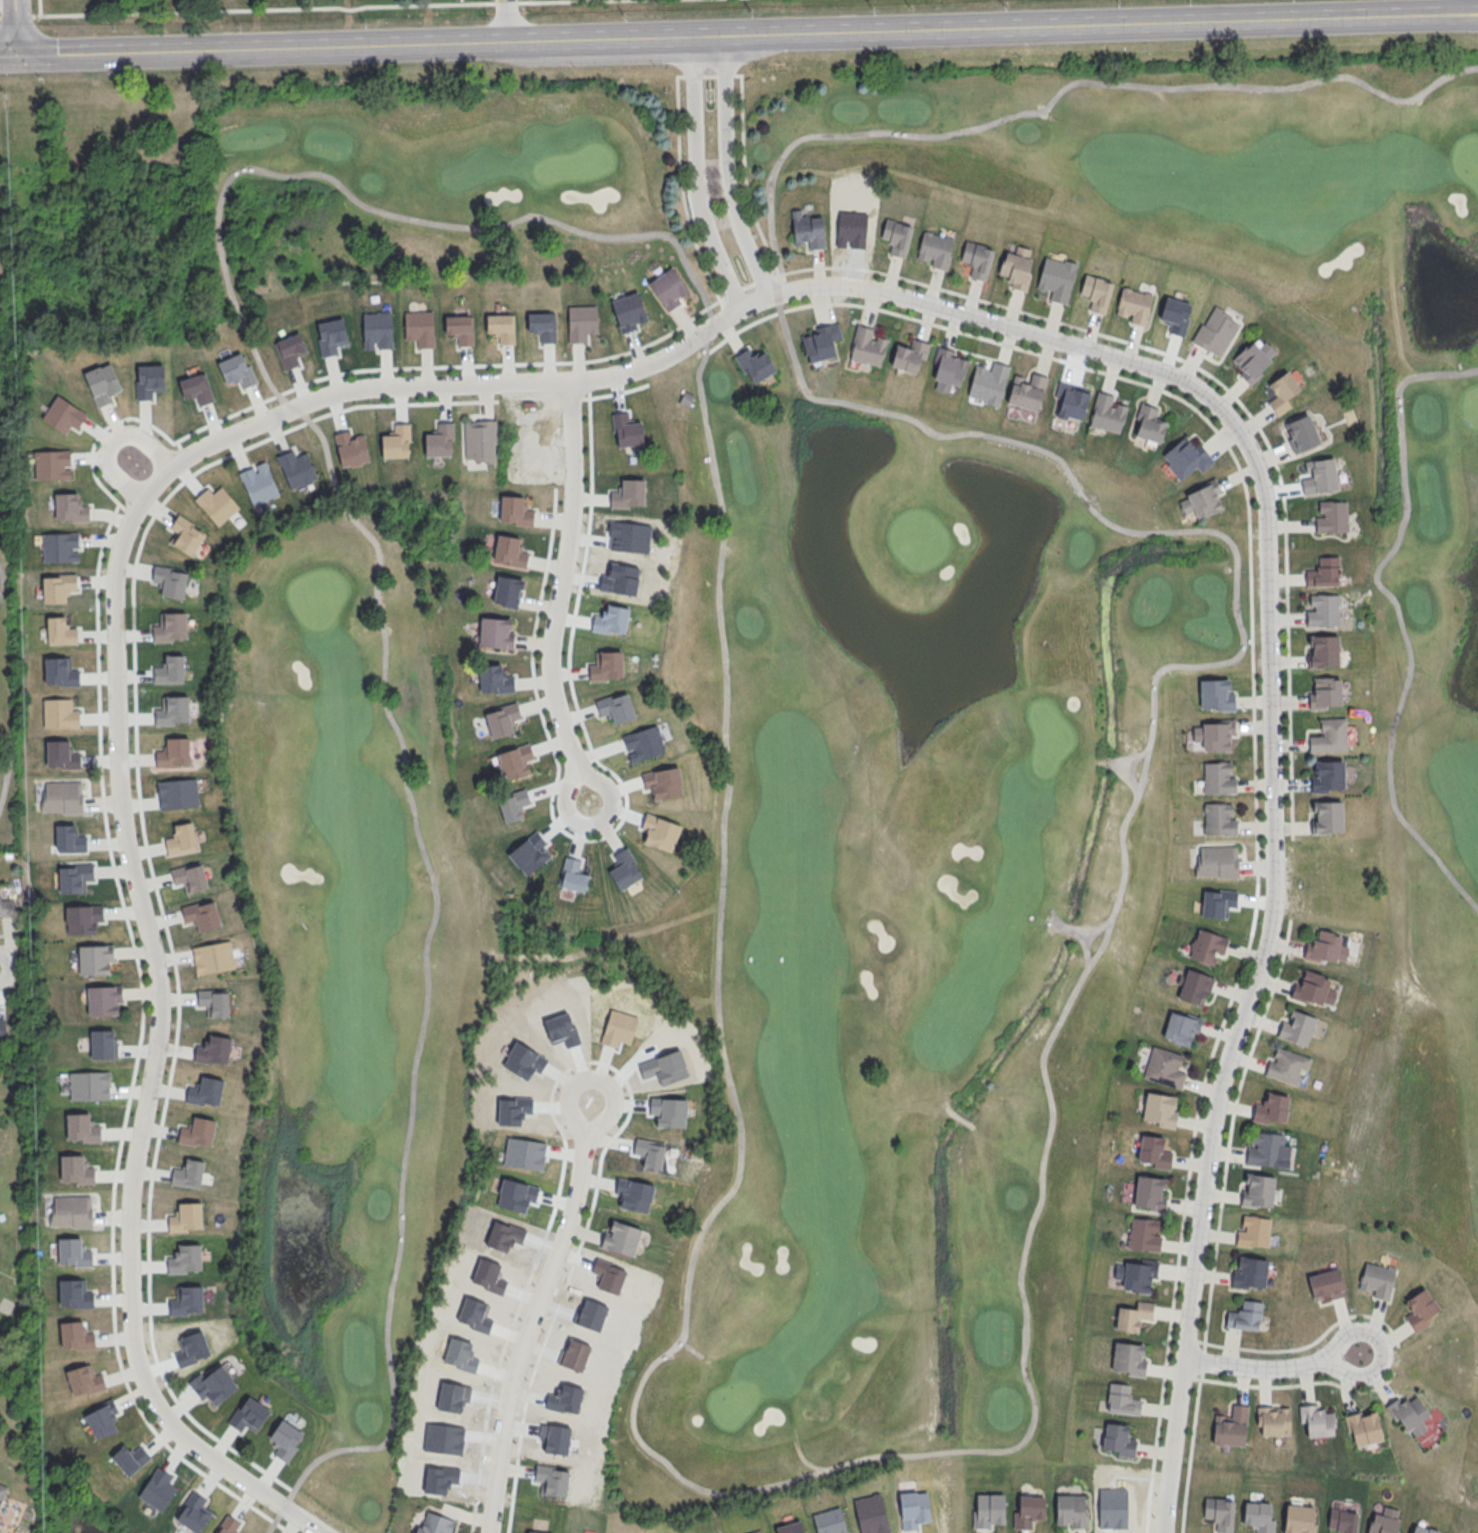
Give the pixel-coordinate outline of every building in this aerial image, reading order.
[(843,206),(864,206),(867,239),(844,240),(843,206)] [(791,211),(794,245),(808,244),(808,251),(825,249),(823,218),(811,219),(811,217),(801,218),(800,210),(791,211)] [(913,228),(905,260),(889,255),(892,245),(888,245),(889,242),(881,239),(886,219),(896,222),(895,224),(913,228)] [(923,230),(953,239),(946,270),(915,261),(923,230)] [(994,249),(985,281),(969,276),(972,264),(960,260),(965,240),(994,249)] [(1033,261),(1028,260),(1031,251),(1017,247),(1014,257),(1004,254),(998,276),(1008,278),(1007,282),(1010,283),(1008,288),(1027,293),(1031,276),(1029,275),(1033,261)] [(1045,257),(1076,264),(1066,304),(1034,295),(1045,257)] [(691,295),(672,266),(648,282),(666,311),(691,295)] [(1113,283),(1104,314),(1088,310),(1091,297),(1079,293),(1085,274),(1113,283)] [(1122,289),(1144,295),(1145,293),(1153,296),(1145,327),(1131,324),(1133,316),(1127,315),(1126,319),(1115,316),(1122,289)] [(638,293),(648,323),(638,326),(638,324),(635,325),(636,329),(621,334),(610,303),(638,293)] [(568,305),(596,304),(597,333),(586,333),(586,343),(568,343),(568,305)] [(1216,306),(1239,321),(1219,358),(1193,343),(1216,306)] [(404,313),(433,312),(435,349),(417,350),(417,341),(405,341),(404,313)] [(362,315),(391,313),(392,350),(378,351),(377,344),(374,344),(374,351),(364,351),(362,315)] [(555,315),(556,345),(540,345),(540,336),(533,336),(533,334),(528,334),(527,316),(555,315)] [(513,316),(514,346),(498,347),(498,337),(491,338),(491,335),(486,336),(486,317),(513,316)] [(473,318),(474,347),(458,348),(458,339),(451,339),(451,337),(446,337),(445,319),(473,318)] [(343,320),(318,326),(321,340),(318,340),(322,359),(338,356),(337,348),(348,345),(343,320)] [(835,358),(810,365),(808,357),(806,357),(800,337),(816,333),(815,329),(837,323),(842,340),(831,343),(835,358)] [(848,360),(880,369),(888,341),(877,338),(876,342),(871,340),(874,330),(857,326),(848,360)] [(299,334),(307,354),(297,359),(300,367),(285,373),(274,345),(299,334)] [(890,369),(915,376),(920,359),(925,361),(930,344),(912,339),(909,349),(897,346),(890,369)] [(776,369),(754,382),(734,356),(759,342),(776,369)] [(1252,342),(1232,361),(1243,373),(1239,376),(1250,388),(1262,376),(1261,374),(1272,363),(1269,360),(1276,354),(1265,343),(1258,349),(1252,342)] [(959,388),(951,386),(949,394),(935,391),(937,382),(934,381),(938,366),(933,365),(938,347),(955,352),(953,358),(969,362),(964,380),(962,379),(959,388)] [(217,364),(241,354),(247,368),(250,367),(257,385),(242,391),(239,384),(234,386),(233,383),(226,386),(217,364)] [(967,397),(985,402),(985,405),(998,408),(1009,367),(993,363),(991,372),(986,371),(987,369),(976,366),(967,397)] [(137,367),(164,366),(165,393),(152,393),(152,401),(136,401),(135,382),(138,382),(137,367)] [(214,401),(204,371),(177,380),(184,399),(194,396),(197,406),(214,401)] [(1287,373),(1300,391),(1286,402),(1291,408),(1277,418),(1267,405),(1277,397),(1269,387),(1287,373)] [(1006,404),(1037,414),(1047,379),(1032,374),(1029,386),(1022,384),(1024,379),(1014,376),(1006,404)] [(1089,391),(1088,395),(1090,395),(1082,422),(1067,418),(1066,422),(1057,419),(1062,400),(1055,398),(1059,382),(1089,391)] [(1120,436),(1088,427),(1097,392),(1113,397),(1110,408),(1115,410),(1117,405),(1127,408),(1120,436)] [(57,396),(41,420),(65,436),(71,426),(77,430),(87,416),(57,396)] [(1135,437),(1159,446),(1167,424),(1155,420),(1158,411),(1141,404),(1135,420),(1141,422),(1135,437)] [(631,421),(631,412),(613,412),(614,446),(643,445),(642,421),(631,421)] [(1308,415),(1320,445),(1294,456),(1288,441),(1290,440),(1284,425),(1308,415)] [(464,421),(466,460),(495,461),(495,420),(464,421)] [(425,456),(451,455),(451,432),(425,433),(425,456)] [(382,457),(408,456),(408,434),(381,435),(382,457)] [(1162,456),(1169,465),(1166,467),(1179,482),(1196,468),(1201,475),(1215,463),(1199,443),(1193,448),(1185,437),(1162,456)] [(276,457),(290,488),(318,476),(304,444),(276,457)] [(71,450),(34,450),(34,480),(71,480),(71,450)] [(1304,463),(1333,459),(1338,492),(1303,497),(1300,480),(1307,479),(1304,463)] [(238,472),(252,506),(279,493),(266,460),(238,472)] [(644,479),(621,479),(621,488),(610,488),(610,507),(644,507),(644,479)] [(1185,494),(1197,518),(1222,508),(1211,483),(1185,494)] [(220,485),(238,507),(217,526),(196,503),(220,485)] [(55,493),(55,521),(89,521),(89,503),(79,503),(79,493),(55,493)] [(1346,501),(1315,501),(1315,533),(1348,532),(1346,501)] [(42,534),(43,563),(79,561),(79,550),(73,550),(73,547),(79,547),(78,532),(42,534)] [(499,535),(494,559),(521,564),(526,539),(499,535)] [(1339,555),(1340,584),(1305,586),(1305,572),(1317,570),(1318,556),(1339,555)] [(43,576),(43,604),(66,603),(65,589),(77,589),(76,573),(58,573),(58,575),(43,576)] [(498,575),(523,579),(517,610),(492,604),(498,575)] [(1306,594),(1338,594),(1339,628),(1306,628),(1306,594)] [(153,625),(153,641),(172,641),(172,638),(186,638),(185,611),(163,611),(164,620),(161,620),(161,625),(153,625)] [(48,617),(48,644),(78,643),(77,627),(70,627),(69,616),(48,617)] [(481,616),(480,645),(511,649),(513,619),(481,616)] [(1309,635),(1338,634),(1339,667),(1308,668),(1307,652),(1310,652),(1309,635)] [(154,667),(154,683),(184,682),(183,652),(165,653),(165,661),(162,661),(162,667),(154,667)] [(43,657),(44,687),(80,686),(79,667),(72,668),(71,657),(43,657)] [(479,664),(500,662),(501,668),(505,668),(505,675),(513,674),(515,691),(496,692),(495,690),(481,691),(479,664)] [(1341,676),(1341,704),(1326,705),(1326,709),(1308,709),(1308,693),(1314,693),(1313,677),(1341,676)] [(1200,679),(1228,678),(1229,693),(1234,693),(1234,710),(1216,711),(1216,708),(1201,708),(1200,679)] [(627,692),(635,717),(613,725),(605,698),(627,692)] [(155,708),(155,725),(174,725),(174,721),(188,721),(188,694),(166,695),(166,703),(163,703),(163,708),(155,708)] [(44,699),(45,729),(80,728),(79,709),(72,709),(71,698),(44,699)] [(483,710),(491,739),(514,733),(510,720),(520,717),(516,701),(483,710)] [(1346,718),(1347,751),(1309,752),(1309,736),(1321,735),(1321,718),(1346,718)] [(1235,719),(1235,735),(1229,735),(1230,751),(1202,752),(1202,741),(1193,741),(1192,726),(1202,726),(1202,722),(1223,721),(1223,719),(1235,719)] [(656,724),(666,751),(631,764),(621,735),(656,724)] [(156,750),(156,766),(175,766),(175,763),(189,763),(188,736),(166,736),(167,745),(164,745),(164,750),(156,750)] [(495,754),(505,780),(531,772),(527,760),(534,757),(529,742),(495,754)] [(1344,759),(1344,789),(1328,790),(1328,792),(1310,793),(1310,775),(1315,775),(1315,760),(1344,759)] [(1203,761),(1232,761),(1232,772),(1227,772),(1227,778),(1236,778),(1236,793),(1203,794),(1203,761)] [(158,780),(196,777),(199,806),(161,810),(158,780)] [(45,783),(45,790),(42,790),(42,801),(40,802),(40,812),(63,811),(63,814),(82,813),(82,796),(77,796),(77,794),(81,794),(81,782),(45,783)] [(498,800),(513,795),(521,817),(505,822),(498,800)] [(1341,801),(1342,832),(1311,834),(1310,802),(1341,801)] [(1203,803),(1232,803),(1232,814),(1228,814),(1228,819),(1237,819),(1237,835),(1203,835),(1203,803)] [(192,820),(197,849),(168,854),(165,838),(174,837),(173,832),(176,832),(174,824),(192,820)] [(1237,845),(1199,847),(1199,855),(1197,855),(1197,866),(1195,866),(1195,876),(1218,875),(1218,878),(1238,878),(1237,845)] [(610,855),(616,866),(608,870),(619,890),(643,877),(627,847),(610,855)] [(585,892),(589,874),(579,871),(582,860),(565,856),(558,885),(585,892)] [(170,869),(200,861),(208,887),(186,893),(183,882),(174,884),(170,869)] [(59,865),(60,893),(85,892),(84,879),(93,879),(92,864),(59,865)] [(181,906),(199,902),(199,903),(213,899),(220,924),(197,931),(194,919),(185,922),(181,906)] [(67,905),(69,934),(93,933),(93,920),(102,919),(101,904),(67,905)] [(1197,928),(1228,938),(1217,967),(1187,957),(1197,928)] [(1319,928),(1342,934),(1339,944),(1348,946),(1345,961),(1336,959),(1335,962),(1320,958),(1319,962),(1303,958),(1306,943),(1311,944),(1313,938),(1317,939),(1319,928)] [(192,947),(230,940),(235,968),(197,975),(192,947)] [(78,945),(113,944),(113,960),(109,961),(109,974),(79,975),(78,945)] [(1187,967),(1214,978),(1209,993),(1206,991),(1200,1006),(1176,997),(1187,967)] [(1304,969),(1323,975),(1322,977),(1330,979),(1328,987),(1337,990),(1332,1005),(1322,1002),(1321,1005),(1307,1000),(1306,1003),(1289,998),(1294,982),(1299,984),(1304,969)] [(87,985),(122,984),(122,1001),(118,1001),(119,1014),(88,1015),(87,985)] [(198,990),(217,990),(217,991),(227,991),(228,1017),(206,1017),(206,1006),(198,1006),(198,990)] [(1292,1009),(1316,1017),(1305,1046),(1276,1036),(1281,1021),(1287,1022),(1292,1009)] [(1171,1010),(1198,1018),(1188,1046),(1161,1037),(1171,1010)] [(90,1030),(113,1029),(113,1058),(91,1059),(90,1030)] [(232,1038),(227,1064),(212,1061),(211,1064),(193,1061),(196,1045),(203,1046),(204,1041),(207,1042),(209,1034),(232,1038)] [(1153,1046),(1183,1055),(1179,1066),(1178,1066),(1177,1070),(1186,1073),(1180,1089),(1142,1077),(1153,1046)] [(1276,1047),(1311,1058),(1307,1071),(1300,1069),(1298,1075),(1300,1076),(1297,1086),(1264,1075),(1269,1061),(1275,1062),(1276,1058),(1273,1057),(1276,1047)] [(70,1073),(71,1101),(108,1100),(107,1071),(70,1073)] [(224,1079),(219,1105),(204,1102),(204,1105),(185,1101),(188,1086),(196,1087),(197,1082),(200,1083),(202,1075),(224,1079)] [(1146,1091),(1176,1096),(1174,1109),(1177,1110),(1174,1129),(1157,1126),(1158,1122),(1141,1120),(1146,1091)] [(1290,1096),(1284,1124),(1269,1120),(1268,1124),(1251,1121),(1255,1103),(1262,1105),(1266,1091),(1290,1096)] [(66,1114),(89,1113),(89,1127),(100,1126),(100,1142),(82,1142),(82,1139),(67,1140),(66,1114)] [(216,1119),(211,1145),(196,1142),(195,1145),(177,1142),(180,1126),(188,1127),(189,1122),(192,1123),(193,1115),(216,1119)] [(1283,1135),(1282,1145),(1290,1146),(1287,1168),(1261,1164),(1261,1166),(1244,1163),(1246,1147),(1255,1148),(1256,1143),(1248,1142),(1250,1130),(1283,1135)] [(1140,1134),(1137,1160),(1153,1162),(1153,1168),(1170,1170),(1172,1151),(1162,1150),(1164,1136),(1140,1134)] [(60,1155),(83,1154),(83,1168),(94,1167),(94,1183),(76,1183),(76,1180),(61,1181),(60,1155)] [(204,1160),(200,1188),(170,1184),(173,1168),(181,1169),(182,1165),(185,1166),(186,1157),(204,1160)] [(1275,1176),(1271,1207),(1255,1205),(1255,1207),(1239,1205),(1241,1190),(1246,1191),(1247,1183),(1243,1182),(1244,1172),(1275,1176)] [(1136,1174),(1132,1205),(1148,1207),(1148,1210),(1164,1212),(1165,1196),(1160,1195),(1161,1187),(1165,1188),(1166,1178),(1136,1174)] [(54,1196),(90,1195),(91,1211),(92,1211),(92,1228),(72,1228),(72,1226),(52,1226),(51,1205),(54,1205),(54,1196)] [(179,1203),(201,1202),(201,1229),(187,1229),(187,1231),(168,1232),(168,1215),(175,1215),(175,1210),(179,1210),(179,1203)] [(1271,1218),(1267,1248),(1252,1246),(1251,1248),(1235,1245),(1237,1231),(1245,1232),(1246,1226),(1241,1225),(1243,1214),(1271,1218)] [(1130,1216),(1159,1220),(1157,1231),(1153,1230),(1153,1235),(1161,1236),(1159,1253),(1126,1248),(1130,1216)] [(600,1246),(633,1257),(641,1229),(609,1219),(600,1246)] [(58,1238),(80,1237),(80,1251),(91,1250),(92,1266),(74,1266),(73,1263),(58,1264),(58,1238)] [(178,1244),(200,1243),(201,1270),(187,1270),(187,1273),(168,1273),(167,1257),(175,1256),(175,1251),(179,1251),(178,1244)] [(1124,1256),(1122,1289),(1151,1295),(1155,1260),(1124,1256)] [(1267,1260),(1263,1289),(1248,1287),(1247,1289),(1231,1287),(1233,1272),(1239,1273),(1239,1267),(1237,1267),(1239,1256),(1267,1260)] [(1365,1262),(1386,1267),(1386,1264),(1396,1267),(1387,1301),(1373,1297),(1375,1289),(1369,1287),(1368,1292),(1358,1289),(1365,1262)] [(1307,1275),(1337,1268),(1345,1296),(1329,1300),(1329,1297),(1313,1301),(1307,1275)] [(59,1279),(82,1278),(82,1292),(93,1292),(94,1307),(75,1307),(75,1305),(60,1305),(59,1279)] [(180,1286),(202,1285),(202,1312),(188,1312),(188,1315),(169,1315),(169,1299),(176,1299),(176,1294),(180,1294),(180,1286)] [(1424,1287),(1431,1298),(1432,1298),(1439,1309),(1426,1318),(1430,1324),(1415,1333),(1405,1318),(1413,1313),(1404,1300),(1424,1287)] [(1118,1305),(1115,1328),(1137,1331),(1139,1318),(1151,1319),(1153,1303),(1136,1300),(1135,1308),(1118,1305)] [(1226,1311),(1224,1327),(1256,1331),(1257,1323),(1259,1323),(1262,1302),(1242,1300),(1241,1309),(1237,1309),(1237,1312),(1226,1311)] [(59,1322),(82,1320),(83,1333),(94,1332),(96,1348),(77,1349),(77,1347),(62,1348),(59,1322)] [(1114,1341),(1144,1345),(1142,1355),(1140,1355),(1139,1359),(1146,1360),(1144,1377),(1126,1375),(1127,1372),(1110,1370),(1114,1341)] [(66,1371),(87,1364),(91,1377),(102,1374),(107,1388),(89,1394),(88,1391),(74,1396),(66,1371)] [(1109,1382),(1129,1384),(1128,1394),(1131,1395),(1131,1399),(1141,1400),(1139,1415),(1106,1411),(1109,1382)] [(1384,1406),(1395,1421),(1398,1419),(1407,1431),(1409,1429),(1414,1437),(1426,1428),(1421,1421),(1420,1420),(1429,1414),(1416,1396),(1407,1403),(1405,1399),(1395,1406),(1392,1401),(1384,1406)] [(86,1412),(98,1439),(117,1430),(113,1420),(120,1417),(113,1401),(86,1412)] [(1248,1406),(1244,1447),(1211,1443),(1214,1414),(1224,1415),(1224,1416),(1231,1417),(1232,1404),(1248,1406)] [(1300,1405),(1301,1437),(1335,1436),(1334,1413),(1323,1413),(1323,1404),(1300,1405)] [(1256,1407),(1257,1426),(1261,1425),(1261,1436),(1290,1435),(1290,1407),(1279,1407),(1279,1411),(1273,1411),(1273,1407),(1256,1407)] [(1343,1415),(1348,1432),(1352,1431),(1356,1447),(1383,1439),(1375,1409),(1360,1414),(1359,1411),(1343,1415)] [(1106,1422),(1130,1425),(1128,1438),(1136,1439),(1134,1458),(1117,1456),(1118,1450),(1103,1448),(1106,1422)] [(137,1497),(157,1466),(171,1476),(167,1482),(177,1488),(161,1512),(137,1497)] [(176,1519),(184,1507),(182,1505),(192,1490),(206,1499),(202,1506),(212,1512),(198,1532),(176,1519)] [(971,1493),(1003,1494),(1003,1531),(971,1530),(971,1493)] [(1055,1494),(1087,1494),(1086,1528),(1070,1528),(1070,1521),(1066,1521),(1066,1525),(1055,1525),(1055,1494)] [(1018,1495),(1044,1495),(1044,1518),(1036,1518),(1036,1521),(1031,1521),(1031,1529),(1013,1529),(1013,1512),(1018,1512),(1018,1495)] [(1204,1497),(1202,1517),(1213,1518),(1213,1522),(1216,1522),(1215,1532),(1231,1532),(1234,1499),(1204,1497)] [(1244,1502),(1243,1524),(1253,1525),(1253,1532),(1273,1532),(1274,1503),(1244,1502)] [(1315,1524),(1314,1532),(1297,1532),(1294,1532),(1283,1532),(1286,1504),(1314,1507),(1312,1524),(1315,1524)] [(1357,1511),(1354,1532),(1339,1532),(1335,1531),(1336,1529),(1327,1528),(1329,1507),(1357,1511)] [(1371,1521),(1369,1521),(1366,1532),(1395,1532),(1399,1519),(1395,1518),(1397,1510),(1384,1507),(1381,1515),(1373,1513),(1371,1521)] [(423,1509),(415,1532),(451,1532),(455,1520),(423,1509)] [(234,1532),(236,1532),(214,1532),(227,1514),(240,1523),(234,1532)] [(1439,1531),(1438,1532),(1411,1532),(1414,1524),(1439,1531)]
